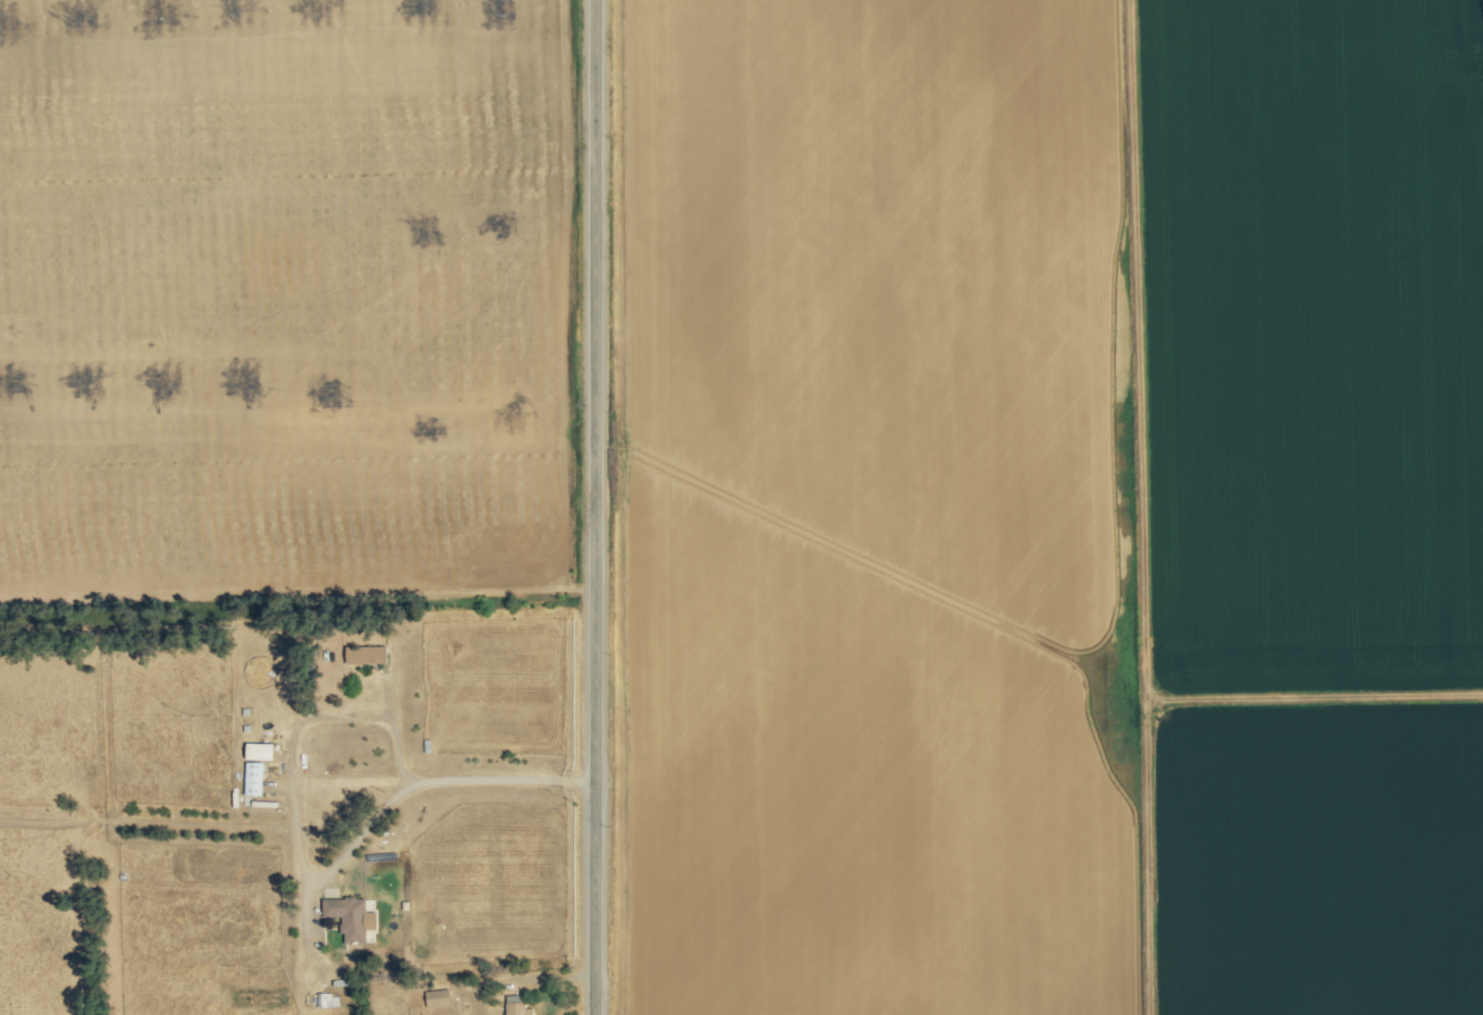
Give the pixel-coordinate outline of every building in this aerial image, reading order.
[(345,646),(345,663),(386,664),(386,647),(345,646)] [(273,760),(273,744),(245,743),(245,760),(273,760)] [(244,795),(261,796),(262,763),(245,762),(244,795)] [(321,899),(322,917),(340,917),(340,934),(343,934),(344,943),(365,943),(365,930),(376,930),(376,912),(364,913),(364,898),(321,899)] [(424,992),(426,1008),(449,1005),(447,989),(424,992)] [(317,993),(317,1007),(331,1007),(331,993),(317,993)] [(522,1009),(522,996),(505,996),(506,1014),(533,1014),(532,1009),(522,1009)]
